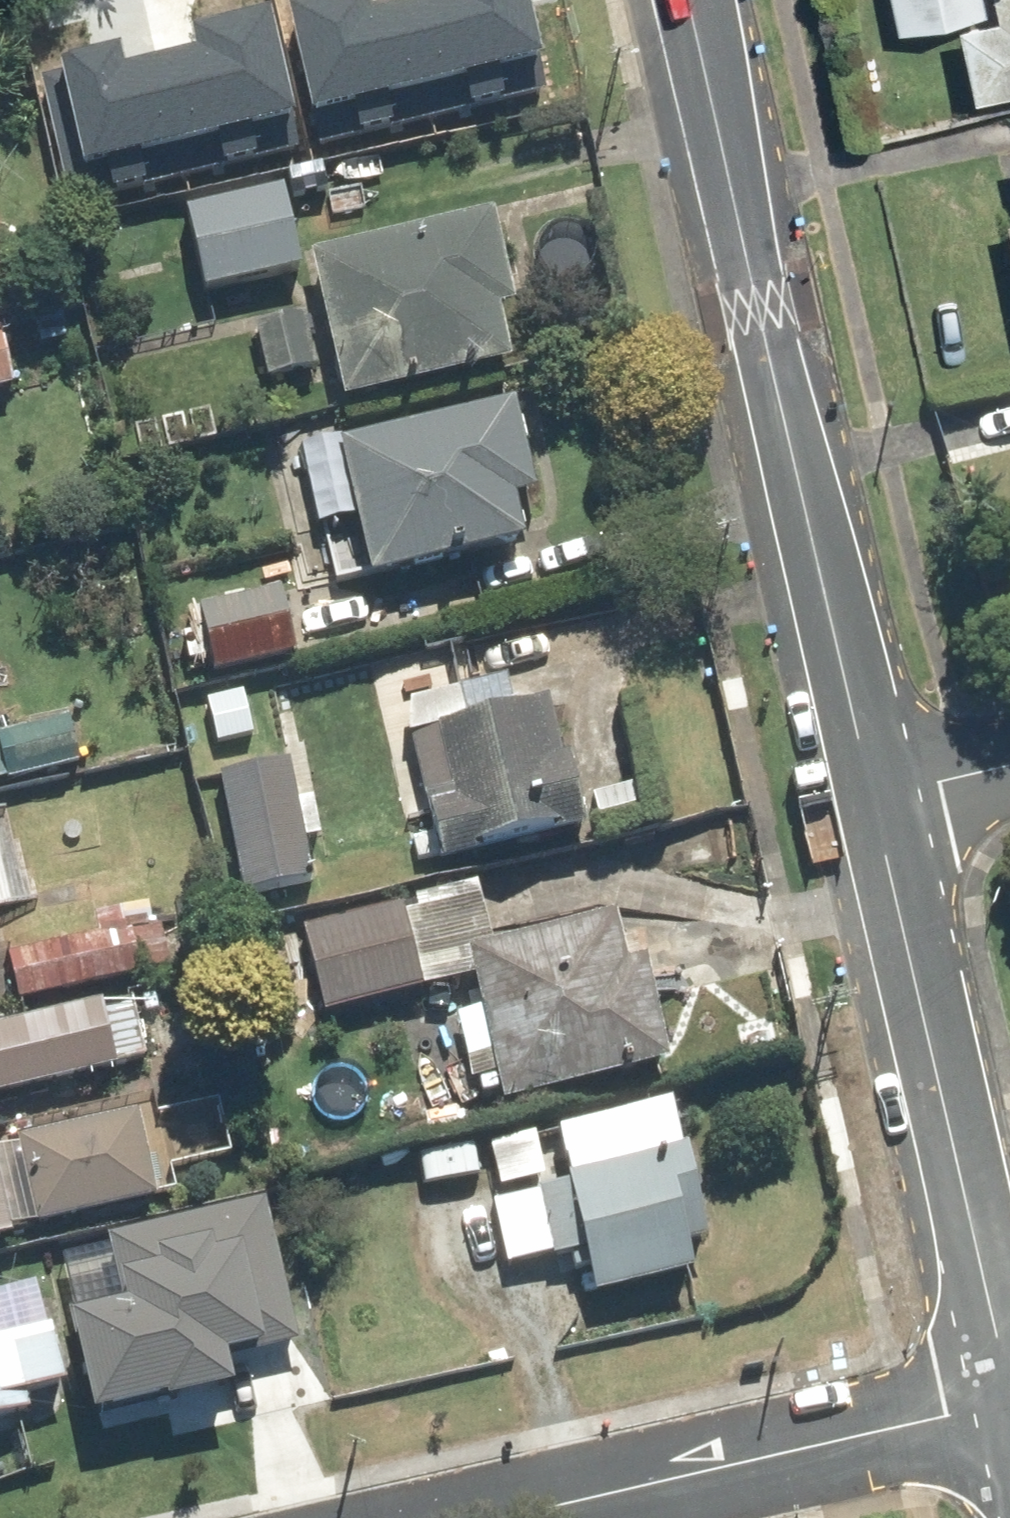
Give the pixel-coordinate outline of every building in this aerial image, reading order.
[(326,134),(440,106),(414,0),(386,0),(375,3),(374,0),(315,0),(317,5),(296,10),(326,134)] [(557,78),(538,0),(414,0),(440,106),(557,78)] [(950,19),(985,11),(982,0),(890,0),(897,31),(950,19)] [(996,14),(951,24),(969,102),(1009,92),(1009,0),(993,0),(996,14)] [(185,166),(302,138),(272,12),(251,17),(249,9),(194,23),(198,42),(157,53),(185,166)] [(41,69),(72,193),(185,166),(157,53),(120,62),(116,43),(60,57),(62,64),(41,69)] [(188,213),(206,296),(301,275),(283,193),(188,213)] [(1002,214),(1009,245),(1009,212),(1002,214)] [(0,215),(0,326),(27,321),(6,214),(0,215)] [(501,315),(514,313),(497,223),(316,259),(345,408),(512,375),(501,315)] [(308,317),(252,328),(263,385),(319,374),(308,317)] [(0,330),(0,394),(13,391),(1,330),(0,330)] [(297,514),(318,509),(334,582),(369,574),(371,584),(525,549),(516,511),(541,505),(519,407),(343,448),(344,454),(286,467),(297,514)] [(200,611),(213,675),(295,659),(282,594),(200,611)] [(406,707),(435,832),(409,838),(416,864),(441,858),(444,868),(557,841),(549,805),(579,798),(558,710),(509,721),(501,685),(406,707)] [(83,764),(73,722),(1,740),(0,736),(0,785),(83,764)] [(290,766),(221,779),(245,900),(311,887),(304,849),(326,845),(317,796),(296,800),(290,766)] [(0,825),(0,910),(38,902),(20,821),(0,825)] [(479,887),(305,928),(325,1016),(477,980),(484,1008),(457,1015),(477,1100),(500,1095),(503,1111),(673,1071),(650,969),(626,975),(613,918),(493,946),(479,887)] [(97,932),(10,952),(22,1002),(164,970),(150,906),(94,918),(97,932)] [(145,1062),(131,1000),(0,1031),(0,1096),(145,1062)] [(675,1109),(615,1125),(625,1166),(536,1189),(555,1264),(584,1257),(596,1304),(696,1278),(690,1254),(711,1248),(675,1109)] [(141,1117),(17,1145),(37,1232),(161,1204),(141,1117)] [(10,1242),(0,1195),(0,1244),(10,1242)] [(286,1341),(258,1207),(106,1238),(124,1324),(79,1333),(98,1424),(228,1397),(219,1354),(286,1341)] [(29,1424),(24,1402),(68,1392),(54,1329),(0,1340),(0,1430),(29,1424)]
